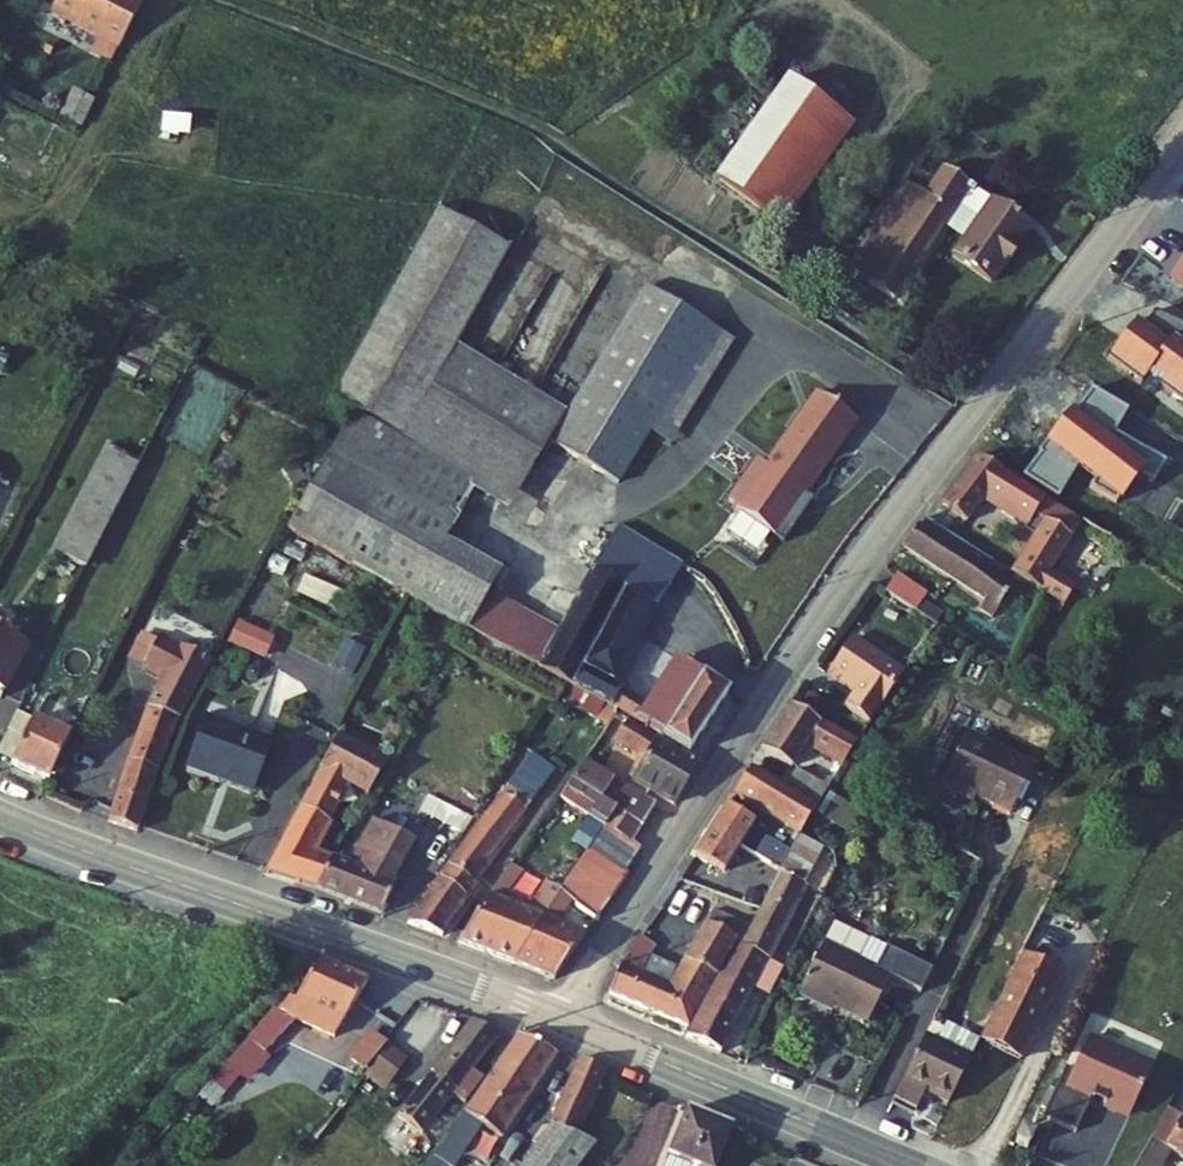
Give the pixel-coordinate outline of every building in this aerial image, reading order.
[(52,11),(122,45),(144,0),(57,0),(52,11)] [(70,90),(63,118),(86,124),(93,95),(70,90)] [(780,91),(711,195),(786,242),(854,138),(780,91)] [(913,225),(883,270),(913,289),(942,245),(968,205),(969,203),(919,169),(891,212),(913,225)] [(968,205),(942,245),(964,259),(990,219),(968,205)] [(891,212),(862,258),(883,270),(913,225),(891,212)] [(964,259),(951,277),(994,304),(1031,245),(990,219),(964,259)] [(349,405),(343,417),(470,487),(464,499),(472,503),(477,493),(513,515),(549,445),(563,418),(457,362),(503,258),(428,226),(349,405)] [(563,418),(549,445),(622,482),(651,428),(707,319),(635,282),(563,418)] [(707,319),(651,428),(673,440),(730,331),(707,319)] [(794,503),(855,415),(816,388),(766,460),(757,454),(729,495),(737,500),(736,503),(784,537),(803,509),(794,503)] [(337,430),(326,451),(452,521),(464,499),(470,487),(343,417),(337,430)] [(1111,517),(1001,443),(967,494),(993,511),(1008,488),(1070,526),(1044,570),(1095,603),(1106,581),(1082,566),(1111,517)] [(326,451),(290,526),(420,599),(453,538),(445,533),(452,521),(326,451)] [(33,470),(0,455),(0,541),(33,470)] [(509,522),(513,515),(477,493),(472,503),(509,522)] [(935,542),(980,571),(1000,541),(955,511),(935,542)] [(626,526),(603,569),(669,608),(693,565),(626,526)] [(503,566),(453,538),(420,599),(468,626),(491,587),(503,566)] [(1031,575),(1037,565),(1000,541),(980,571),(1018,595),(1012,604),(1024,610),(1041,581),(1031,575)] [(603,569),(588,596),(654,635),(669,608),(603,569)] [(968,609),(954,600),(959,592),(930,572),(919,589),(963,618),(968,609)] [(562,578),(540,615),(568,631),(588,596),(562,578)] [(491,587),(468,626),(620,711),(623,707),(694,747),(732,684),(681,653),(654,697),(627,681),(654,635),(588,596),(568,631),(540,615),(491,587)] [(0,624),(0,637),(8,621),(3,618),(0,624)] [(238,618),(228,641),(267,660),(278,637),(238,618)] [(8,621),(0,637),(0,638),(58,668),(67,651),(8,621)] [(162,679),(122,772),(150,783),(206,659),(156,633),(153,640),(139,668),(162,679)] [(139,633),(126,660),(139,668),(153,640),(139,633)] [(879,702),(905,717),(937,663),(883,633),(861,670),(888,686),(879,702)] [(58,668),(0,638),(0,682),(40,702),(58,668)] [(829,700),(796,749),(832,770),(852,737),(883,756),(894,737),(829,700)] [(14,761),(30,716),(15,711),(0,754),(0,756),(14,761)] [(618,714),(599,741),(613,750),(620,740),(636,749),(628,761),(638,767),(635,772),(678,798),(702,763),(618,714)] [(202,717),(185,764),(255,789),(271,742),(202,717)] [(48,719),(29,759),(47,768),(43,774),(80,792),(102,747),(48,719)] [(992,728),(967,784),(1000,801),(1003,792),(1024,802),(1047,755),(992,728)] [(342,732),(272,871),(324,891),(339,861),(319,852),(355,783),(366,788),(385,753),(342,732)] [(562,793),(601,818),(615,798),(638,814),(646,819),(660,798),(590,754),(562,793)] [(1061,763),(1047,755),(1024,802),(1039,810),(1061,763)] [(787,762),(770,787),(841,829),(856,803),(829,787),(787,762)] [(122,772),(107,820),(136,828),(150,783),(122,772)] [(829,787),(856,803),(864,789),(837,773),(829,787)] [(497,788),(437,876),(469,898),(478,885),(468,877),(521,803),(497,788)] [(601,818),(609,823),(626,831),(638,814),(615,798),(601,818)] [(793,820),(762,801),(728,850),(760,869),(793,820)] [(358,869),(339,861),(324,891),(387,914),(403,882),(399,881),(423,833),(386,815),(358,869)] [(609,823),(586,856),(621,880),(632,864),(613,851),(626,831),(609,823)] [(586,856),(561,889),(598,913),(621,880),(586,856)] [(516,858),(461,935),(513,955),(561,889),(548,879),(529,904),(509,891),(528,866),(516,858)] [(784,925),(778,936),(807,953),(848,881),(828,871),(831,864),(823,859),(784,925)] [(437,876),(409,917),(446,930),(469,898),(437,876)] [(558,971),(598,913),(561,889),(513,955),(558,971)] [(710,977),(695,972),(682,1005),(725,1021),(738,991),(744,994),(778,936),(784,925),(751,907),(710,977)] [(674,931),(641,988),(682,1005),(695,972),(673,963),(688,940),(674,931)] [(754,1045),(807,953),(778,936),(744,994),(721,1032),(754,1045)] [(864,937),(836,986),(847,992),(874,943),(864,937)] [(929,974),(874,943),(847,992),(868,1004),(871,999),(906,1018),(929,974)] [(1020,951),(978,1038),(1018,1057),(1060,970),(1020,951)] [(373,981),(326,963),(300,997),(292,994),(255,1042),(268,1051),(295,1017),(333,1036),(373,981)] [(513,1037),(488,1021),(424,1114),(446,1130),(466,1102),(474,1107),(495,1077),(489,1071),(513,1037)] [(922,1035),(891,1099),(915,1110),(923,1094),(946,1106),(978,1038),(943,1021),(933,1041),(922,1035)] [(346,1060),(386,1089),(411,1056),(371,1026),(346,1060)] [(1151,1063),(1089,1034),(1074,1066),(1067,1063),(1045,1112),(1077,1127),(1092,1093),(1129,1110),(1151,1063)] [(566,1056),(530,1042),(487,1100),(520,1122),(566,1056)] [(575,1061),(540,1155),(567,1165),(581,1165),(599,1143),(582,1136),(606,1074),(575,1061)] [(709,1097),(683,1159),(692,1165),(734,1165),(737,1163),(733,1160),(754,1116),(709,1097)] [(520,1122),(487,1100),(438,1165),(457,1165),(453,1164),(466,1145),(482,1157),(490,1145),(499,1152),(520,1122)] [(1138,1165),(1163,1165),(1175,1144),(1182,1149),(1182,1121),(1166,1112),(1138,1165)] [(441,1137),(446,1130),(424,1114),(419,1120),(441,1137)] [(1023,1130),(1017,1141),(1029,1146),(1033,1134),(1023,1130)] [(540,1155),(532,1165),(567,1165),(540,1155)]
